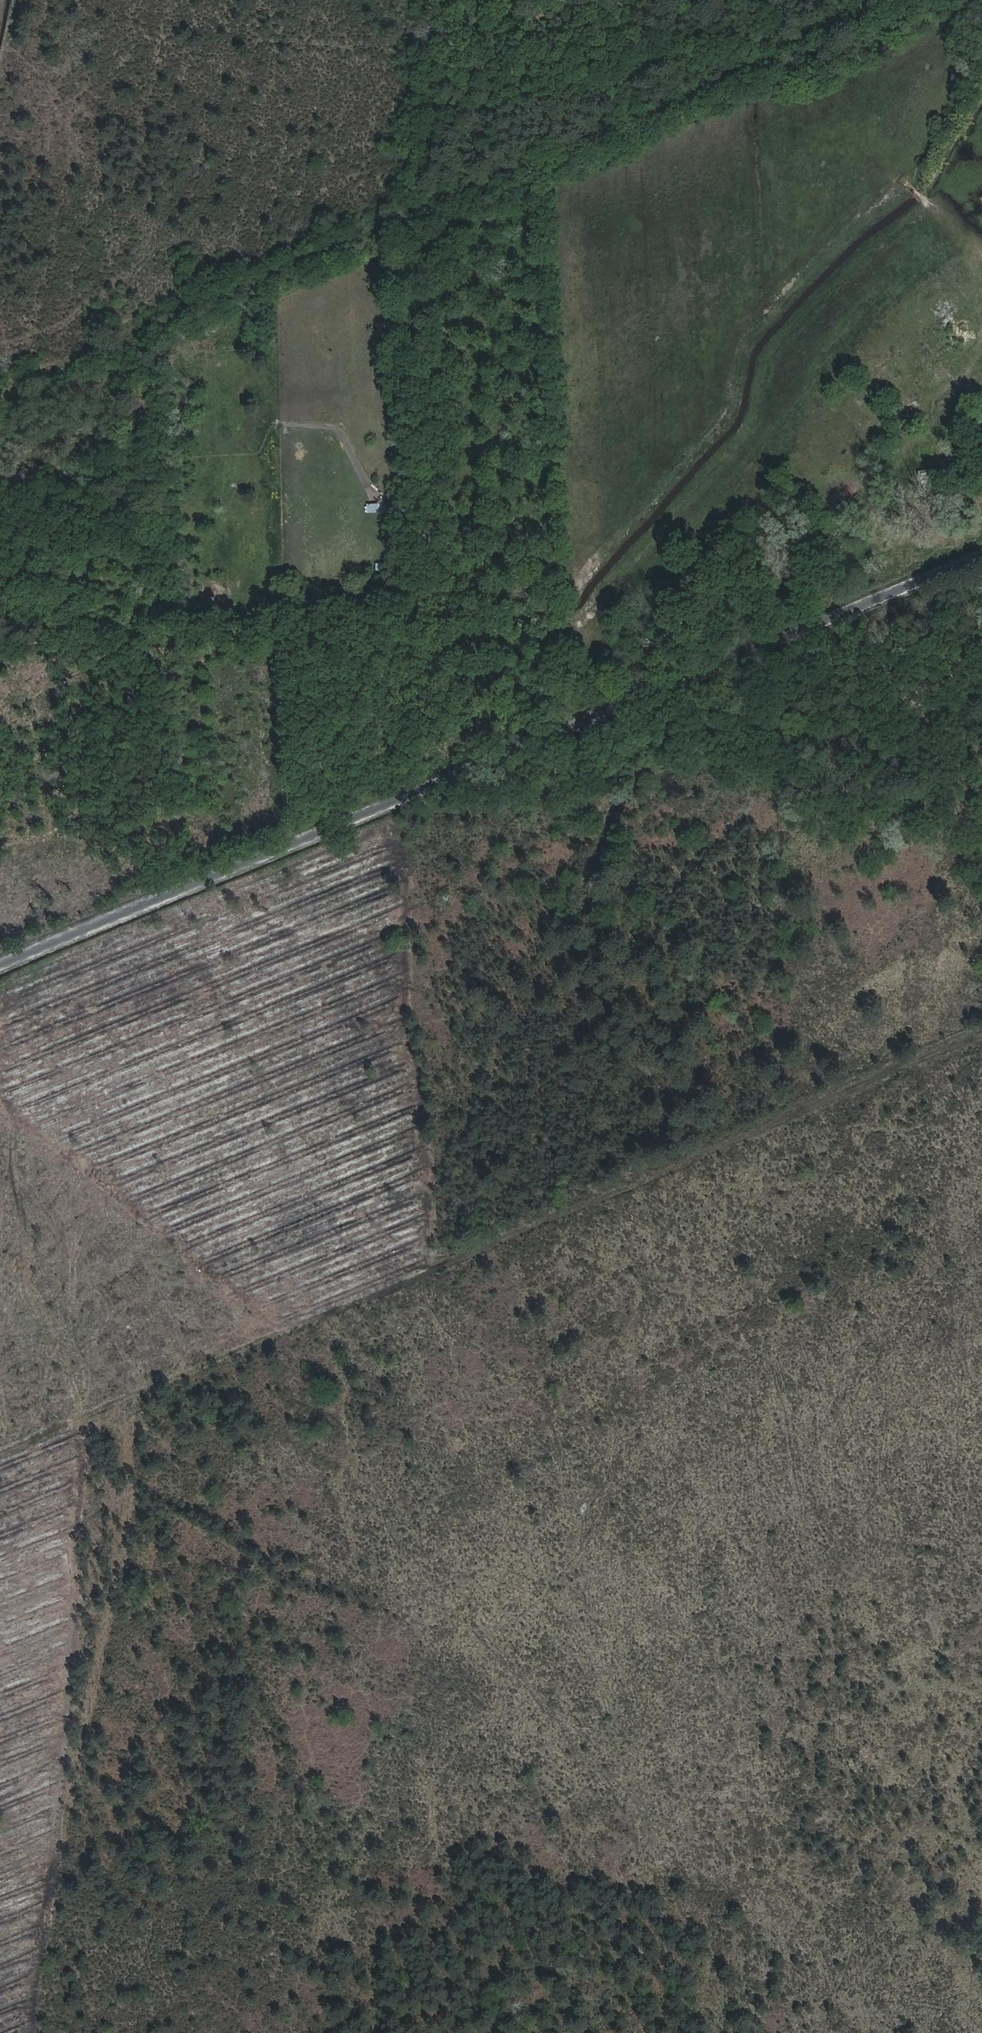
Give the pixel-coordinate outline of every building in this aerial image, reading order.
[(919,482),(936,480),(934,468),(918,470),(919,482)] [(368,514),(386,514),(386,503),(368,502),(368,514)]
